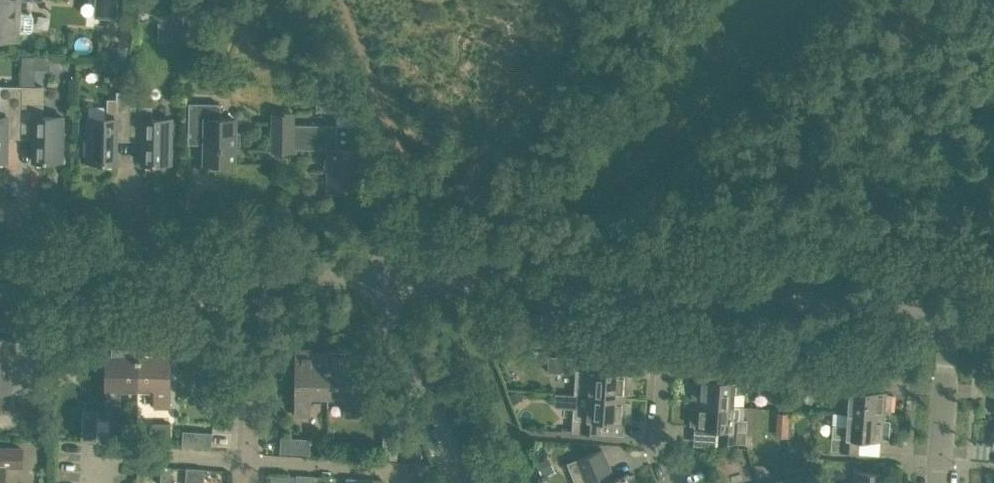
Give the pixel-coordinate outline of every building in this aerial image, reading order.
[(18,40),(19,32),(29,33),(33,30),(34,16),(31,13),(20,12),(21,0),(0,0),(0,39),(18,40)] [(110,18),(117,18),(118,0),(111,0),(110,18)] [(159,22),(159,39),(184,39),(184,6),(174,6),(174,22),(159,22)] [(127,59),(128,47),(110,46),(109,58),(127,59)] [(20,104),(21,85),(0,85),(0,159),(7,159),(8,131),(20,131),(20,104)] [(62,160),(63,116),(43,116),(44,85),(21,85),(20,104),(20,131),(33,131),(32,160),(62,160)] [(130,104),(130,89),(116,89),(116,97),(107,97),(107,117),(87,117),(86,161),(117,161),(117,133),(130,133),(130,104)] [(356,148),(357,125),(349,124),(350,95),(316,94),(316,111),(336,111),(336,125),(301,124),(301,148),(329,148),(328,187),(367,188),(367,167),(363,167),(364,148),(356,148)] [(240,148),(240,132),(235,132),(235,118),(220,118),(221,104),(190,103),(189,135),(205,135),(204,163),(212,163),(212,169),(227,169),(227,164),(234,164),(235,148),(240,148)] [(172,163),(173,118),(152,118),(152,105),(130,104),(130,133),(142,134),(141,162),(172,163)] [(294,111),(273,111),(273,150),(293,151),(293,148),(301,148),(301,124),(294,124),(294,111)] [(138,386),(138,342),(122,342),(122,339),(106,339),(105,405),(120,405),(121,386),(138,386)] [(169,406),(170,340),(155,340),(155,342),(138,342),(138,386),(154,386),(154,406),(169,406)] [(328,396),(329,351),(312,351),(312,348),(296,348),(295,415),(311,415),(311,395),(328,396)] [(359,416),(360,349),(345,349),(345,352),(329,351),(328,396),(345,396),(344,415),(359,416)] [(604,359),(549,355),(548,371),(560,372),(564,369),(576,370),(575,394),(588,395),(588,396),(589,396),(625,398),(625,393),(630,393),(632,376),(626,376),(627,373),(603,372),(604,359)] [(697,399),(697,403),(734,406),(735,392),(740,393),(741,381),(749,382),(750,370),(724,368),(723,380),(699,379),(698,380),(693,379),(691,398),(697,399)] [(891,412),(892,394),(887,394),(887,392),(862,390),(863,378),(816,374),(816,386),(844,388),(843,401),(848,401),(847,413),(885,416),(885,411),(891,412)] [(519,391),(509,395),(512,402),(521,398),(519,391)] [(629,420),(630,403),(625,402),(625,398),(588,396),(587,408),(574,407),(572,431),(599,433),(599,420),(623,422),(623,419),(629,420)] [(697,406),(691,406),(690,424),(696,425),(696,427),(719,428),(718,441),(745,443),(747,419),(744,419),(745,406),(734,406),(697,403),(697,406)] [(94,441),(96,412),(81,411),(80,440),(94,441)] [(778,413),(776,435),(788,435),(790,413),(778,413)] [(883,440),(885,416),(847,413),(847,426),(832,425),(831,449),(858,451),(859,438),(883,440)] [(212,448),(213,433),(182,431),(181,446),(193,446),(212,448)] [(310,451),(311,436),(281,435),(281,449),(310,451)] [(22,447),(0,447),(0,482),(4,482),(5,466),(22,466),(22,447)] [(602,448),(568,462),(577,482),(637,482),(633,474),(628,476),(627,473),(614,479),(602,448)] [(545,460),(537,464),(542,474),(550,471),(545,460)] [(768,469),(760,464),(754,465),(758,478),(770,474),(768,469)] [(171,466),(161,466),(160,482),(170,482),(171,466)] [(195,468),(186,467),(185,482),(194,482),(195,468)] [(204,468),(195,468),(194,482),(203,482),(204,468)] [(885,473),(856,471),(855,482),(884,482),(885,473)] [(306,475),(297,474),(296,482),(305,482),(306,475)] [(315,475),(306,475),(305,482),(315,482),(315,475)]
